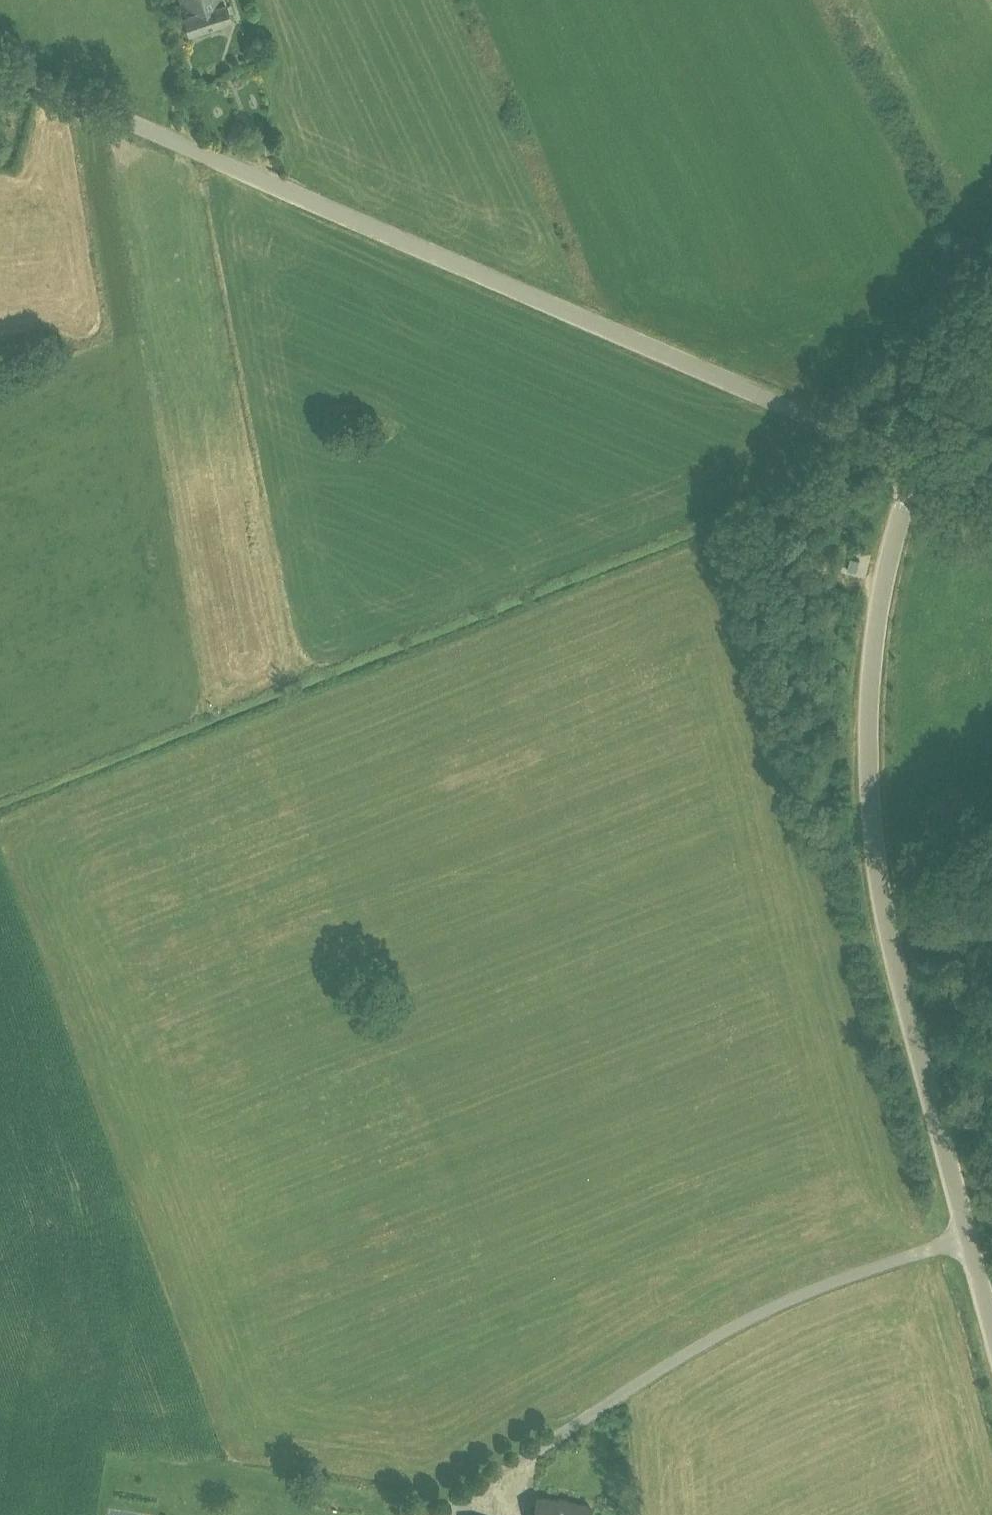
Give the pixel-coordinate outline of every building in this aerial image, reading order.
[(191,32),(231,20),(225,0),(181,0),(191,32)] [(591,1505),(537,1496),(534,1514),(589,1514),(591,1505)]
